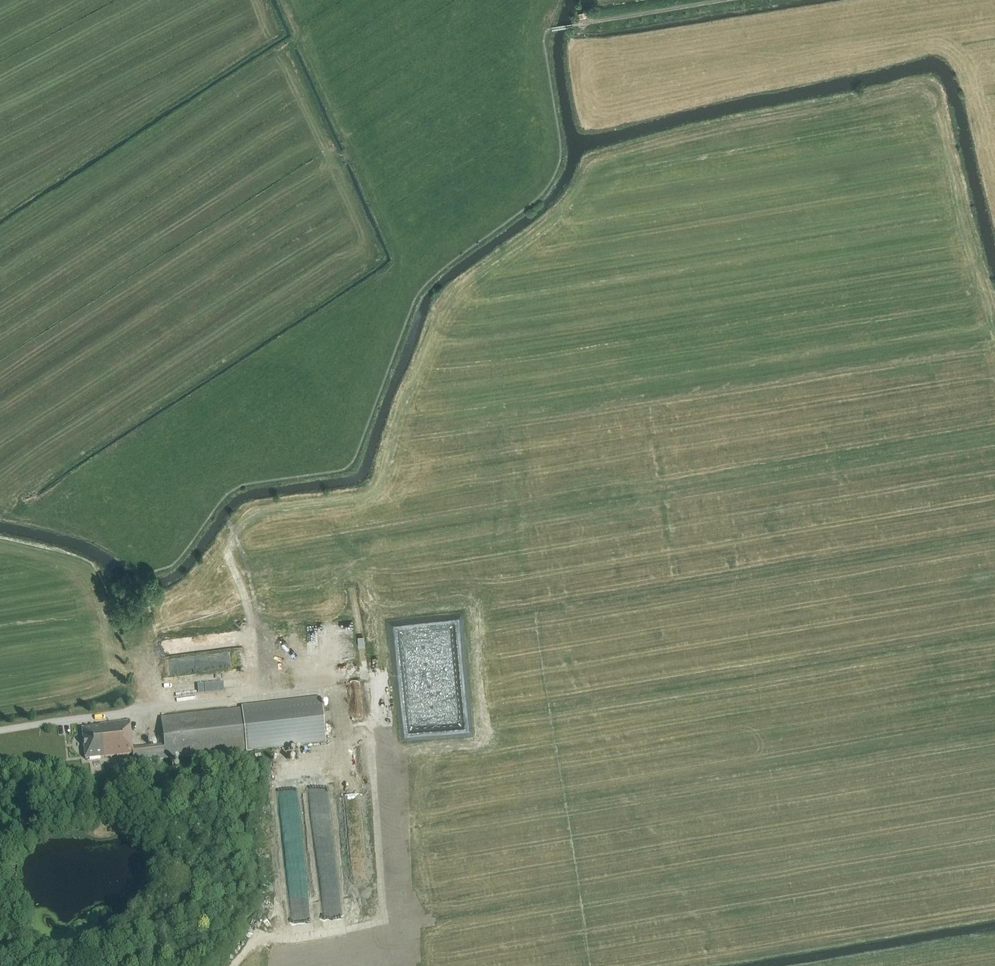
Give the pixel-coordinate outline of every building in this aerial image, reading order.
[(82,728),(85,759),(133,755),(134,763),(166,760),(246,752),(326,744),(322,702),(242,710),(161,719),(164,746),(132,749),(130,722),(100,725),(100,727),(82,728)]
